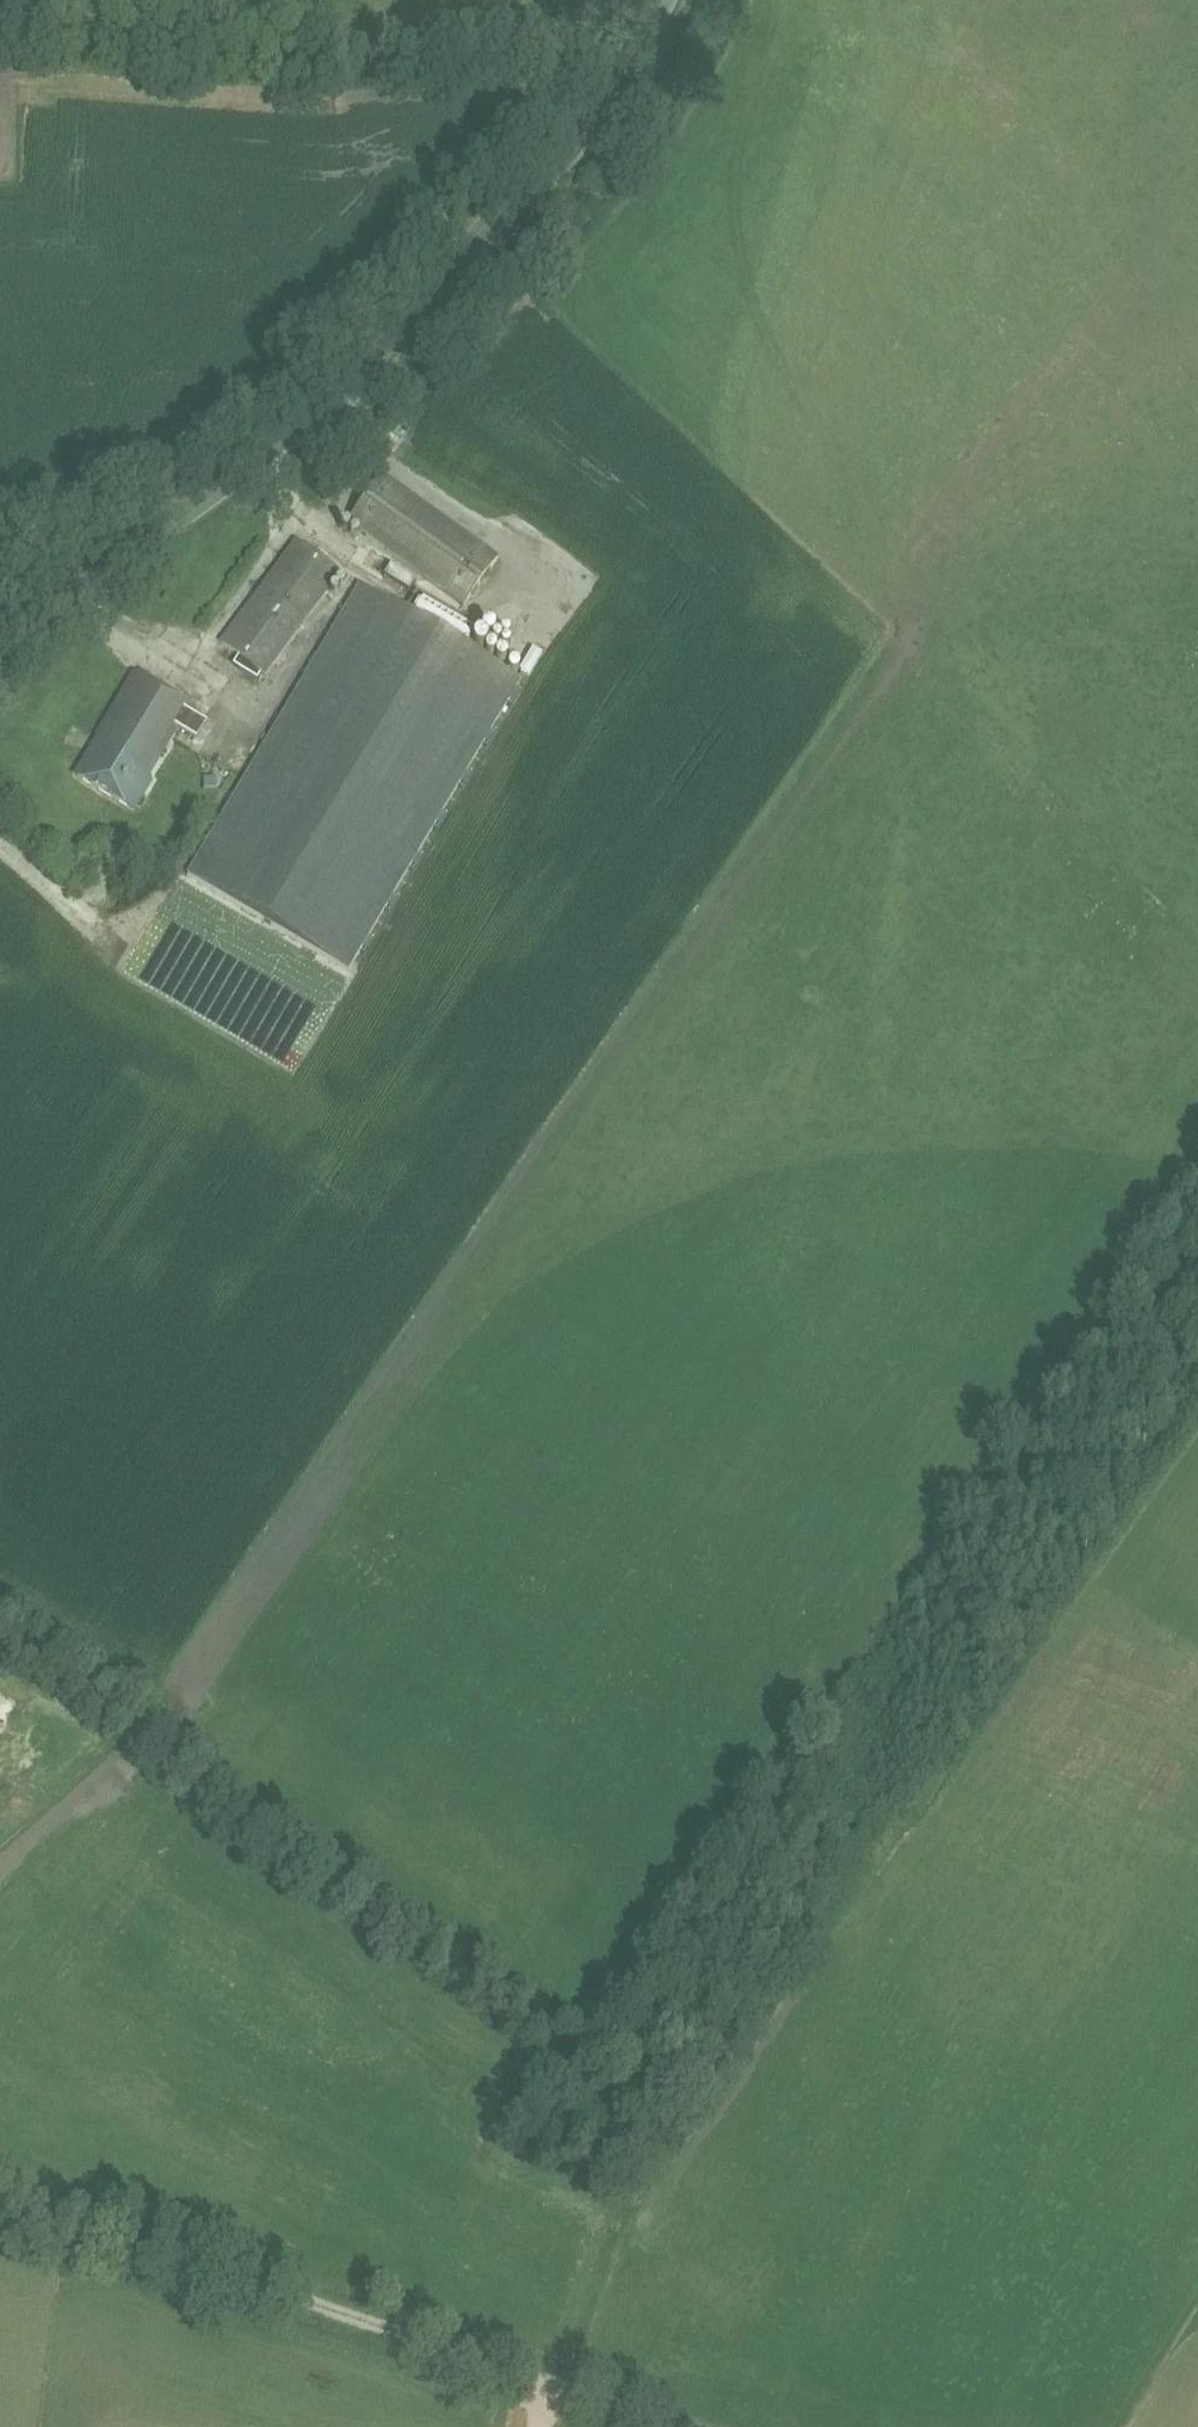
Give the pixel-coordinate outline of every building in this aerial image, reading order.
[(381,472),(348,519),(464,603),(498,557),(381,472)] [(221,642),(239,655),(262,672),(265,674),(341,572),(297,539),(221,642)] [(187,873),(347,970),(521,677),(360,582),(303,676),(187,873)] [(141,675),(97,749),(93,747),(76,776),(134,810),(151,782),(145,778),(177,724),(194,735),(204,718),(190,710),(192,707),(141,675)]
